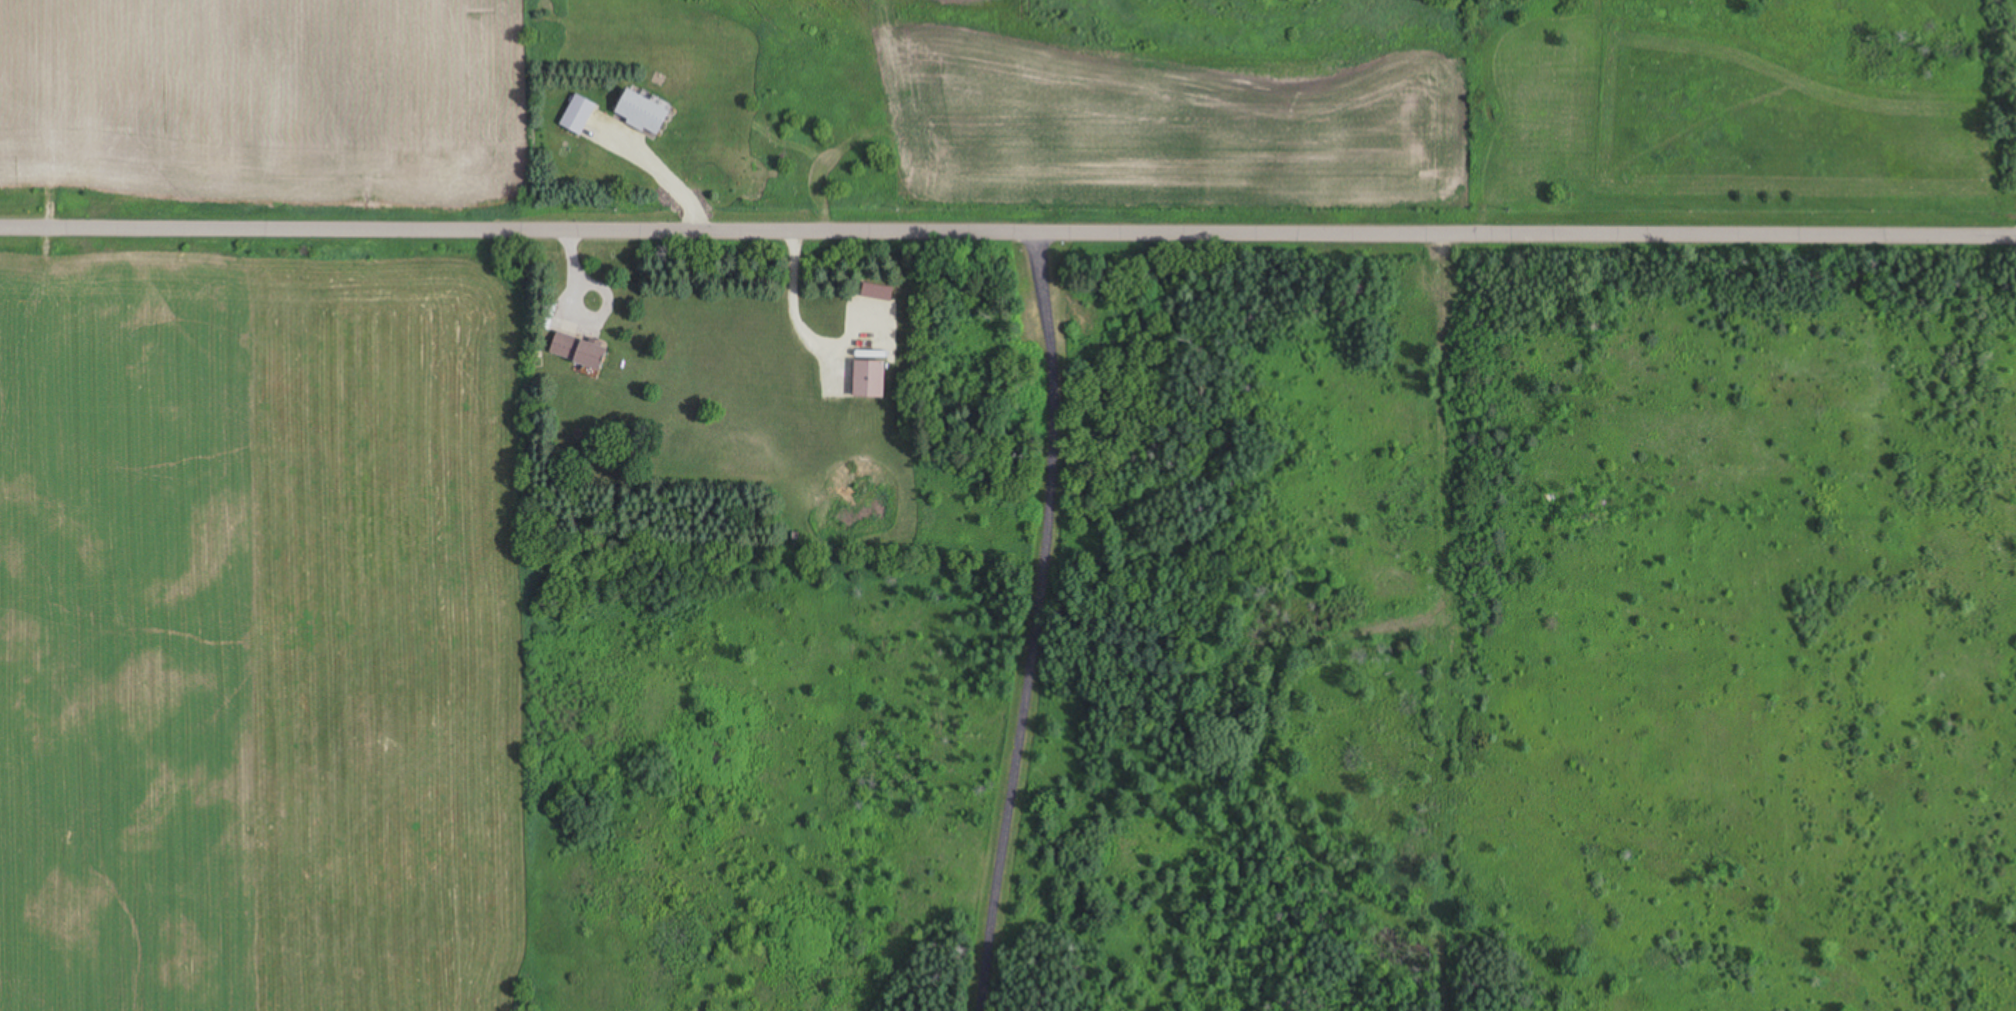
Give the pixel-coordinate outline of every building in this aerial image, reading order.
[(656,136),(667,110),(624,90),(612,116),(656,136)] [(558,124),(578,136),(597,107),(576,94),(558,124)] [(599,371),(606,347),(555,332),(548,356),(599,371)] [(882,398),(882,361),(852,361),(852,397),(882,398)]
